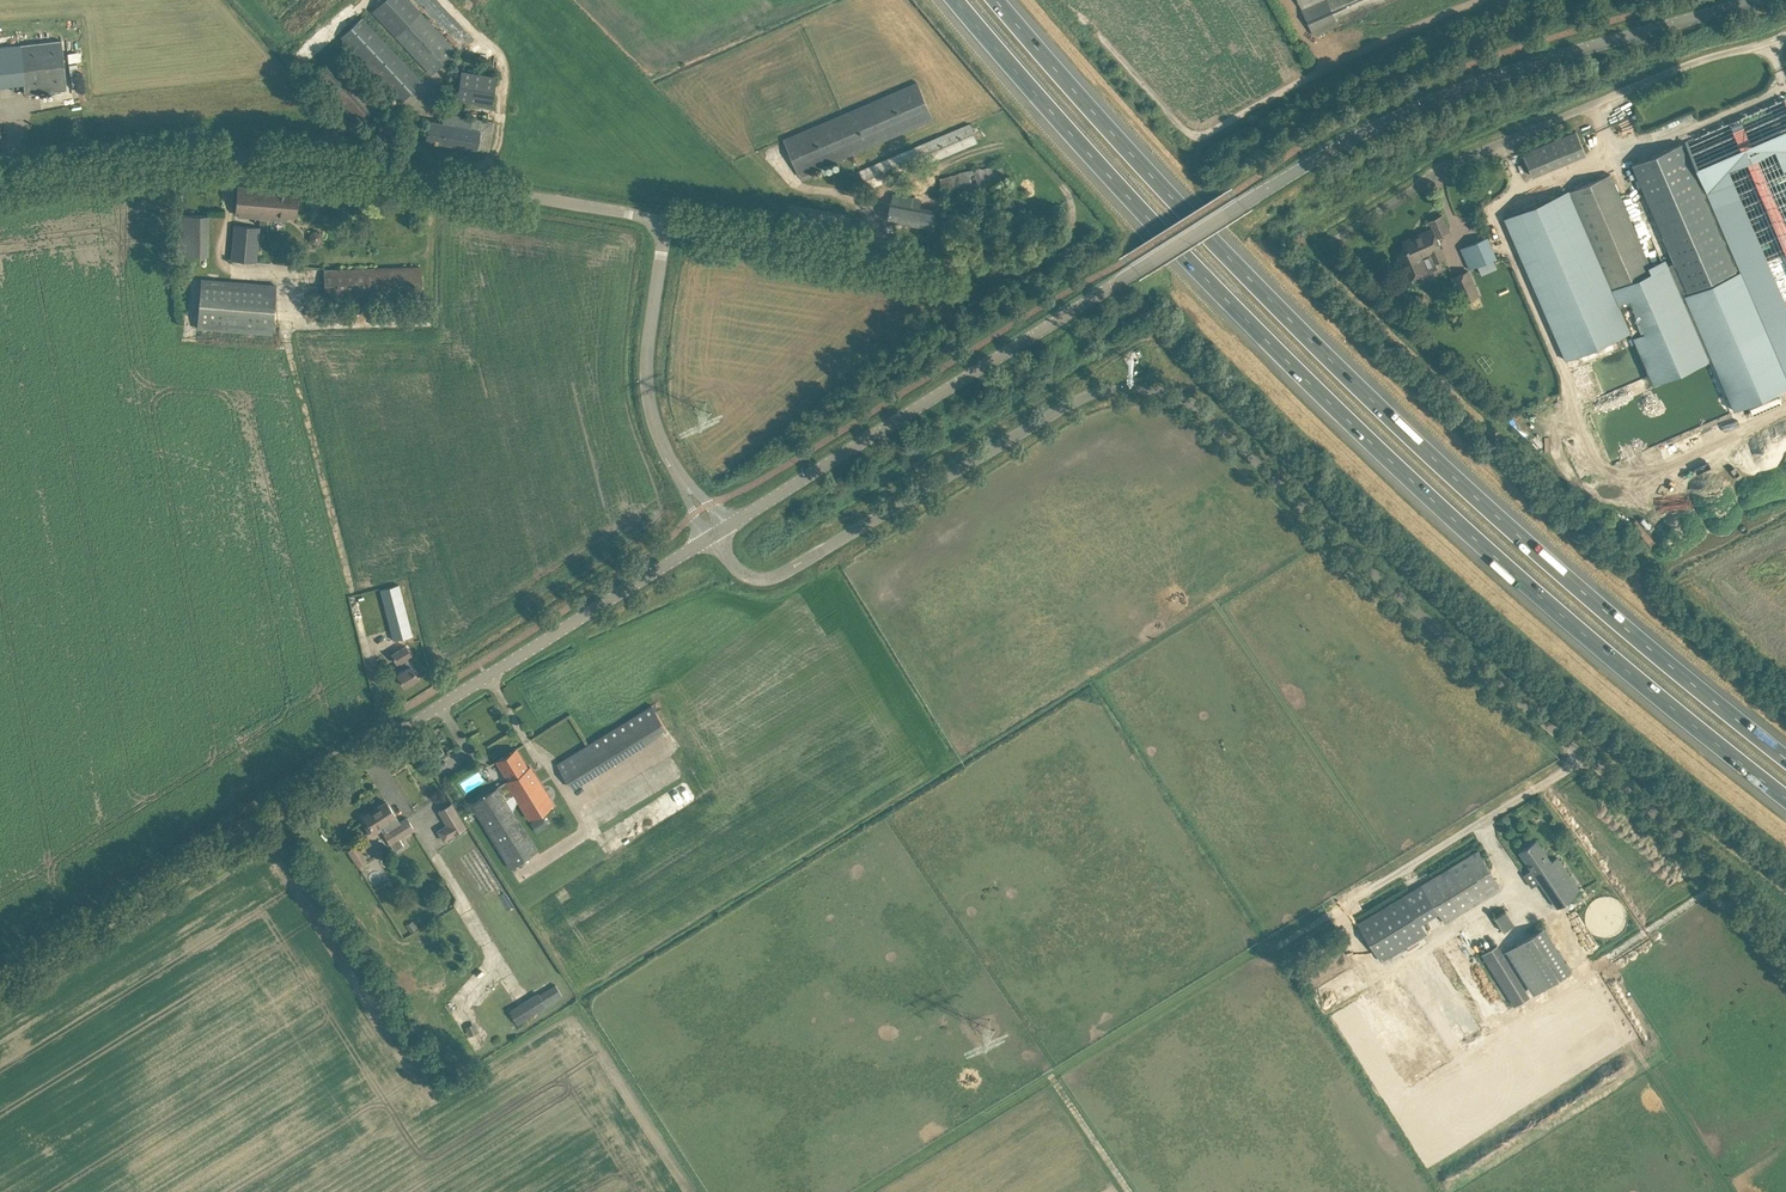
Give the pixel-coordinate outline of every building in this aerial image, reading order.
[(432,74),(458,50),(412,0),(383,0),(372,10),(432,74)] [(1317,33),(1391,0),(1301,0),(1317,33)] [(341,36),(401,101),(422,81),(362,16),(341,36)] [(66,88),(61,40),(20,44),(25,93),(66,88)] [(365,128),(386,109),(337,56),(315,75),(365,128)] [(461,69),(456,98),(491,104),(496,75),(461,69)] [(784,139),(800,175),(801,175),(934,118),(918,81),(784,139)] [(425,139),(488,150),(493,121),(444,112),(442,122),(428,119),(425,139)] [(860,170),(868,188),(978,141),(970,123),(860,170)] [(1523,152),(1533,175),(1586,153),(1576,130),(1523,152)] [(766,139),(769,145),(774,142),(771,136),(766,139)] [(1006,181),(1003,166),(994,168),(993,165),(981,168),(981,167),(958,172),(959,173),(940,177),(945,196),(1006,181)] [(811,170),(801,175),(803,180),(814,176),(811,170)] [(238,186),(235,214),(286,219),(287,213),(296,215),(298,193),(275,191),(275,189),(238,186)] [(878,217),(888,219),(932,227),(936,209),(920,206),(921,198),(883,191),(878,217)] [(234,224),(231,259),(256,261),(260,226),(234,224)] [(1399,254),(1409,277),(1427,269),(1421,255),(1430,251),(1435,262),(1445,257),(1432,228),(1404,241),(1408,250),(1399,254)] [(1488,236),(1461,247),(1470,268),(1496,256),(1488,236)] [(1493,258),(1477,265),(1482,274),(1497,267),(1493,258)] [(319,292),(319,299),(422,296),(421,266),(324,269),(325,291),(319,292)] [(1451,276),(1462,302),(1480,295),(1470,269),(1451,276)] [(197,327),(272,333),(276,284),(201,278),(197,327)] [(1413,309),(1426,312),(1430,296),(1417,293),(1413,309)] [(380,588),(395,645),(414,641),(399,583),(380,588)] [(411,653),(406,645),(391,653),(396,662),(399,661),(404,668),(396,672),(404,685),(418,677),(406,657),(411,653)] [(668,729),(652,704),(574,753),(589,777),(668,729)] [(426,752),(431,760),(444,752),(439,744),(426,752)] [(497,760),(509,779),(518,773),(527,767),(515,748),(497,760)] [(574,753),(558,763),(573,787),(589,777),(574,753)] [(499,786),(471,803),(510,867),(537,849),(512,809),(517,799),(529,818),(553,803),(530,765),(518,773),(509,779),(506,781),(513,793),(506,798),(499,786)] [(366,827),(371,835),(379,829),(377,826),(381,823),(386,830),(384,832),(395,850),(404,844),(400,837),(414,828),(407,817),(400,821),(386,800),(378,806),(379,807),(365,816),(364,815),(370,825),(366,827)] [(446,824),(437,829),(443,840),(454,834),(453,834),(466,826),(460,815),(446,824)] [(530,820),(533,829),(544,825),(541,816),(530,820)] [(1520,850),(1557,906),(1581,891),(1557,856),(1551,861),(1537,839),(1520,850)] [(355,865),(365,859),(355,843),(345,849),(355,865)] [(1445,922),(1501,888),(1478,850),(1359,922),(1381,960),(1427,932),(1421,923),(1439,912),(1445,922)] [(1493,915),(1500,930),(1513,924),(1506,909),(1493,915)] [(1544,927),(1506,951),(1533,995),(1572,970),(1544,927)] [(1497,944),(1481,954),(1514,1006),(1530,996),(1497,944)] [(419,949),(415,958),(425,963),(429,954),(419,949)] [(1397,977),(1336,1015),(1387,1097),(1388,1097),(1448,1059),(1397,977)] [(555,983),(539,994),(545,1004),(562,994),(555,983)] [(521,1002),(508,1010),(516,1024),(530,1016),(539,1010),(546,1005),(545,1004),(539,994),(537,992),(531,996),(521,1002)]
